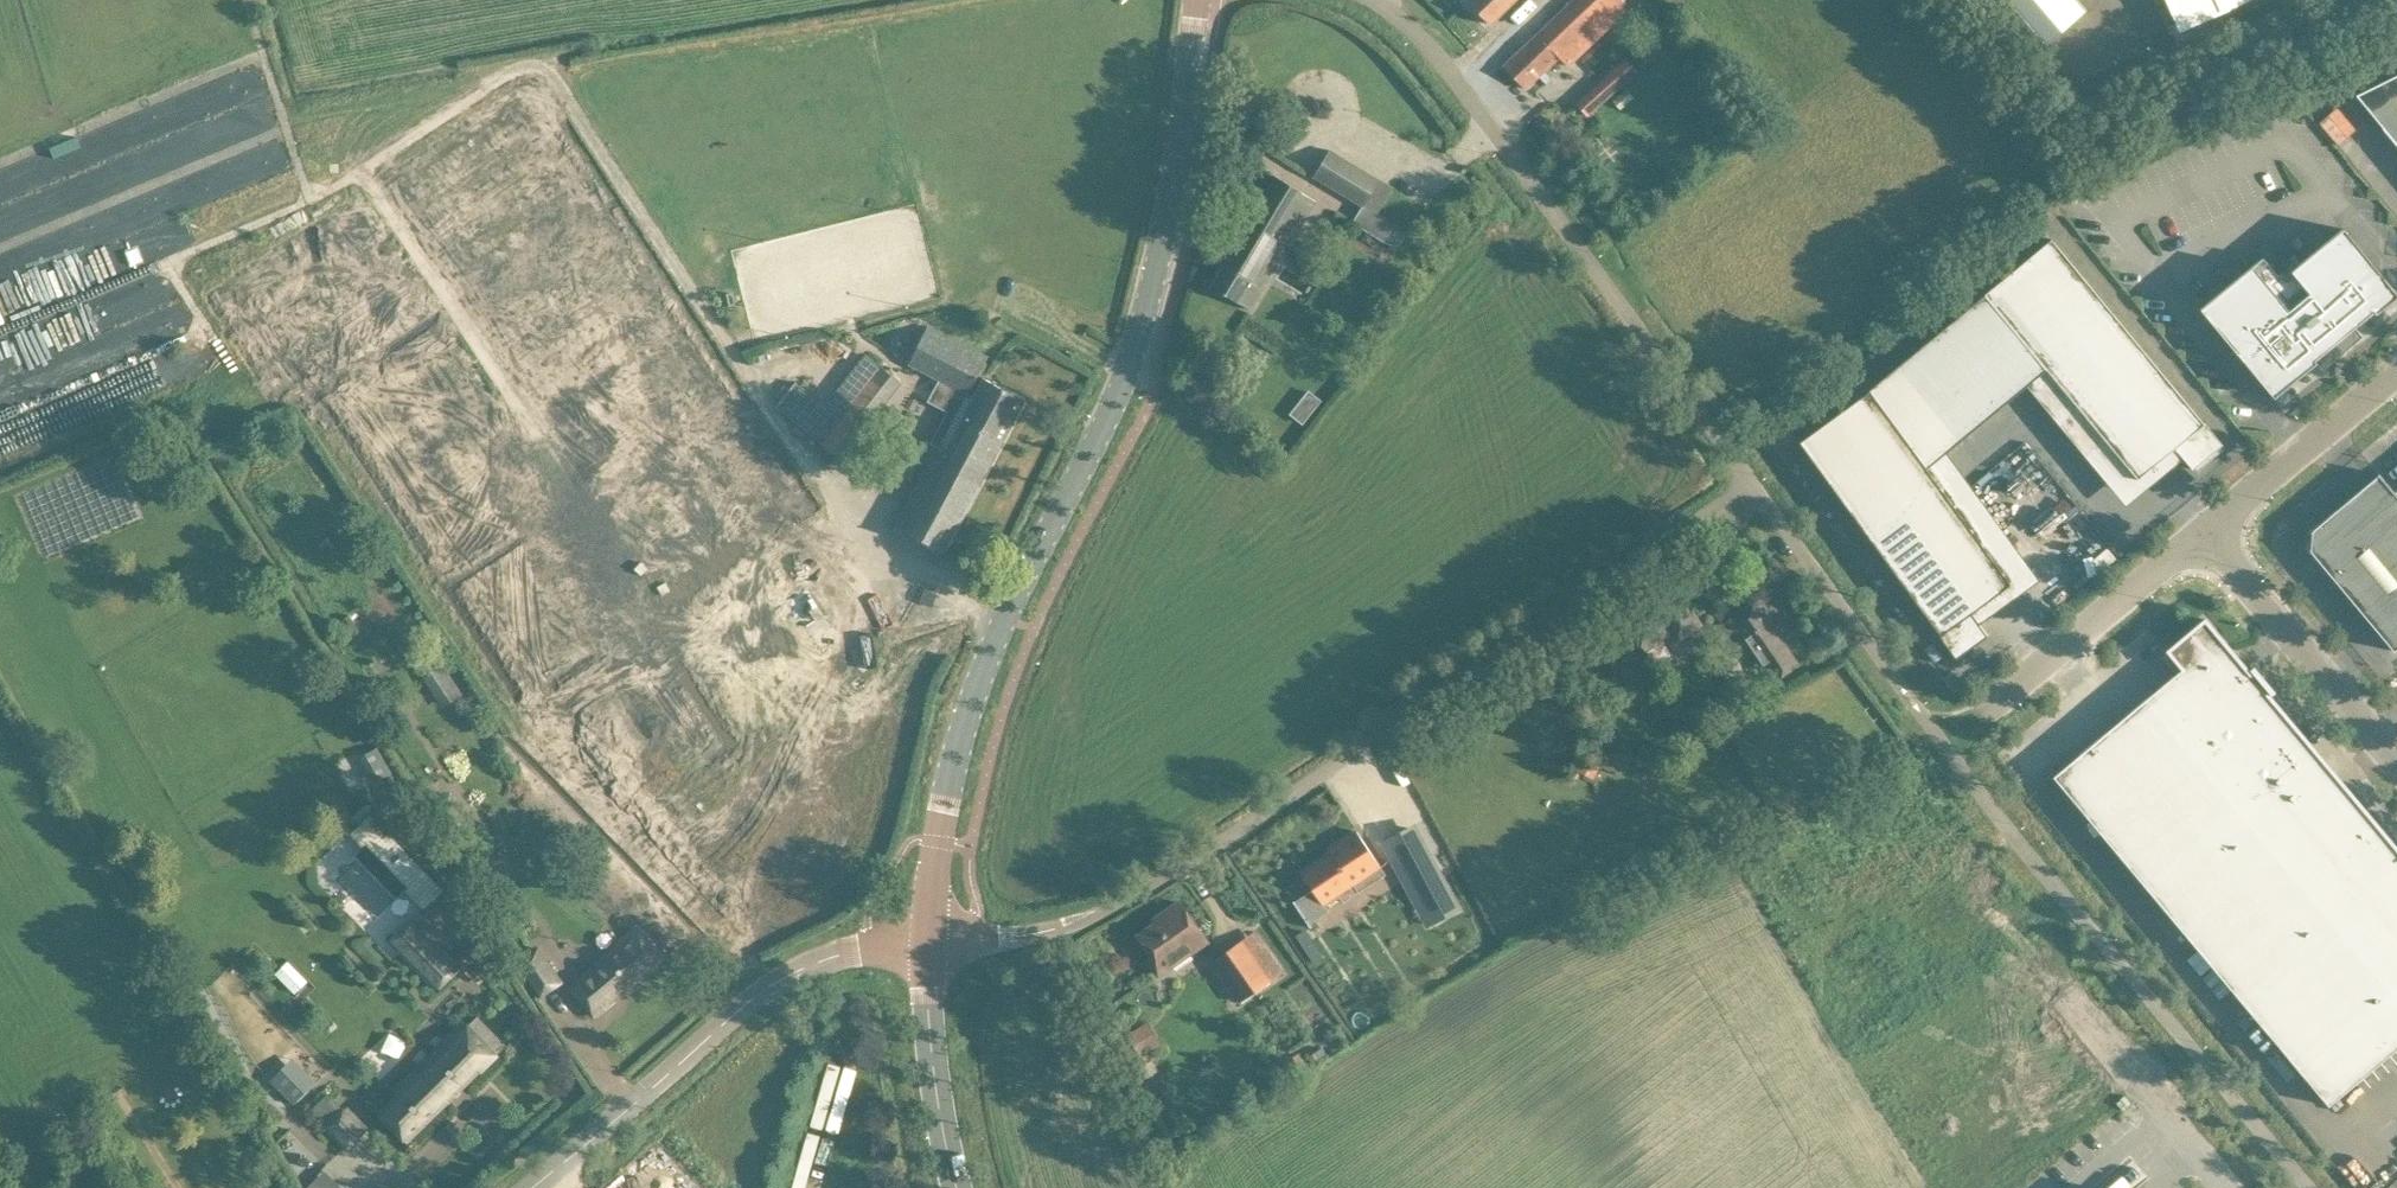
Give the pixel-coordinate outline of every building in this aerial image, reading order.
[(1490,24),(1514,0),(1470,0),(1468,1),(1490,24)] [(1525,87),(1559,55),(1567,65),(1585,49),(1631,7),(1624,0),(1576,0),(1522,50),(1505,67),(1525,87)] [(2045,43),(2085,9),(2077,0),(2009,0),(2045,43)] [(2180,51),(2290,0),(2157,0),(2180,51)] [(1588,116),(1637,72),(1626,59),(1575,103),(1588,116)] [(2355,95),(2396,146),(2396,74),(2355,95)] [(1378,212),(1391,187),(1329,150),(1313,176),(1361,205),(1351,221),(1396,249),(1408,231),(1378,212)] [(1211,286),(1231,298),(1252,310),(1273,273),(1271,272),(1274,266),(1264,260),(1305,193),(1277,176),(1211,286)] [(2354,326),(2369,314),(2373,312),(2375,314),(2396,296),(2396,294),(2343,228),(2280,279),(2262,257),(2200,309),(2273,398),(2316,362),(2314,360),(2317,357),(2322,363),(2356,333),(2360,339),(2363,337),(2354,326)] [(1868,391),(1799,441),(1939,634),(1939,635),(1956,658),(1987,635),(1971,613),(2010,584),(1926,469),(2046,369),(2137,479),(2175,448),(2192,469),(2222,444),(2204,422),(2205,421),(2051,238),(1868,390),(1868,391)] [(909,362),(947,382),(968,394),(988,357),(928,325),(909,362)] [(819,444),(840,460),(900,383),(880,366),(819,444)] [(895,526),(944,552),(1025,400),(984,378),(945,451),(932,444),(922,461),(928,464),(895,526)] [(1307,391),(1290,413),(1303,423),(1320,402),(1307,391)] [(2378,474),(2396,497),(2396,490),(2394,492),(2378,473),(2378,474)] [(2378,474),(2377,474),(2377,475),(2311,531),(2309,550),(2393,651),(2396,648),(2396,497),(2378,474)] [(903,482),(897,494),(907,499),(913,488),(903,482)] [(744,511),(704,570),(728,587),(768,528),(744,511)] [(857,601),(804,679),(839,703),(883,638),(864,625),(875,609),(866,604),(878,581),(848,565),(835,589),(857,601)] [(1619,619),(1641,651),(1664,636),(1671,646),(1702,625),(1675,586),(1648,604),(1646,601),(1619,619)] [(1798,664),(1770,623),(1775,620),(1759,597),(1722,622),(1747,658),(1755,652),(1775,679),(1798,664)] [(2267,693),(2270,691),(2271,693),(2273,691),(2268,686),(2253,668),(2251,669),(2253,671),(2250,673),(2205,619),(2167,650),(2182,668),(2053,776),(2328,1105),(2396,1048),(2396,849),(2267,693)] [(354,622),(346,627),(352,635),(359,630),(354,622)] [(422,678),(444,706),(463,692),(442,663),(422,678)] [(426,904),(444,887),(374,814),(356,832),(426,904)] [(1295,900),(1293,901),(1310,927),(1312,926),(1310,924),(1328,911),(1328,912),(1329,911),(1327,908),(1326,909),(1323,904),(1353,884),(1358,892),(1385,874),(1357,831),(1338,843),(1340,847),(1302,873),(1313,890),(1295,901),(1295,900)] [(1431,859),(1401,875),(1419,908),(1449,892),(1431,859)] [(1135,933),(1149,952),(1161,969),(1203,940),(1176,900),(1159,912),(1161,915),(1135,933)] [(390,939),(391,941),(389,943),(436,991),(438,988),(440,990),(460,970),(458,968),(461,965),(444,947),(453,938),(436,921),(433,923),(423,912),(416,919),(415,917),(412,920),(411,918),(390,939)] [(572,988),(580,997),(594,1016),(665,960),(638,927),(572,988)] [(1238,1000),(1239,1001),(1271,979),(1271,978),(1267,981),(1240,941),(1243,938),(1243,937),(1210,960),(1211,962),(1215,959),(1242,997),(1238,1000)] [(536,990),(541,997),(562,982),(557,974),(556,975),(541,953),(521,967),(536,989),(536,990)] [(287,960),(275,973),(294,993),(307,980),(287,960)] [(418,1067),(419,1069),(391,1099),(376,1114),(406,1144),(496,1055),(463,1022),(418,1067)] [(1127,1035),(1137,1053),(1159,1040),(1149,1022),(1127,1035)] [(839,1058),(813,1187),(819,1187),(828,1187),(854,1061),(839,1058)] [(327,1125),(326,1126),(349,1149),(367,1131),(366,1130),(369,1127),(348,1106),(346,1108),(344,1106),(342,1108),(327,1093),(311,1109),(327,1125)] [(72,1173),(53,1187),(84,1187),(72,1173)]
